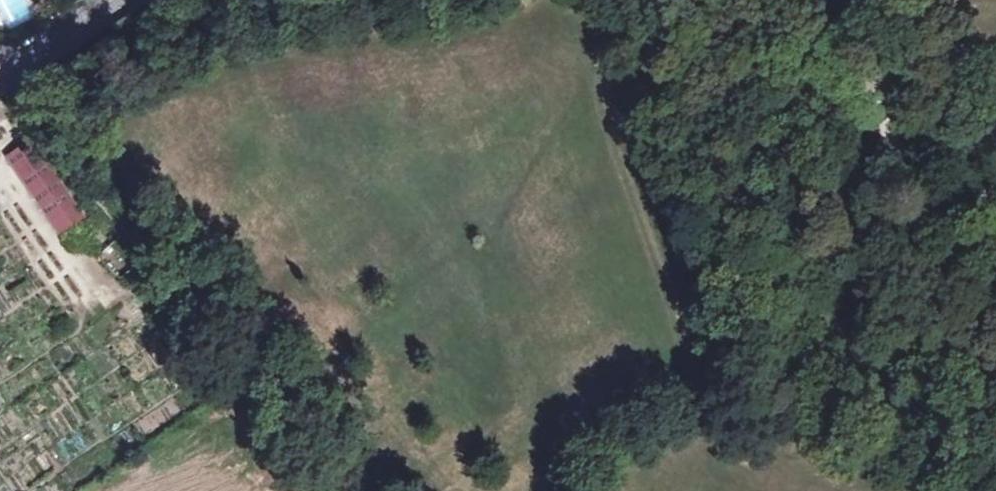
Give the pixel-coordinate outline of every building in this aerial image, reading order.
[(80,219),(29,147),(10,160),(62,232),(80,219)]
